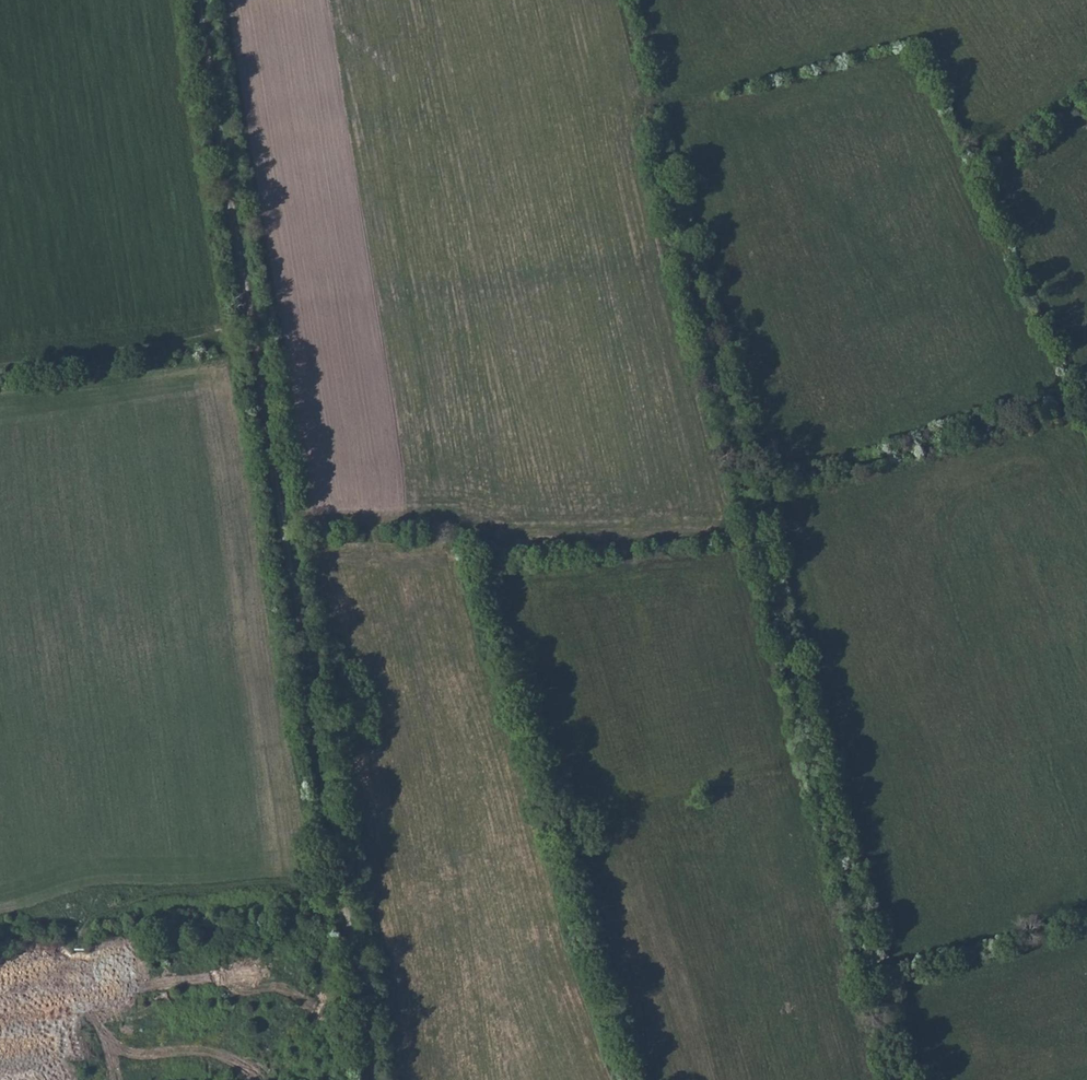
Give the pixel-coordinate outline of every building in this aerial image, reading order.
[(330,609),(338,608),(336,585),(327,585),(330,609)] [(92,988),(136,982),(131,943),(86,949),(92,988)] [(258,960),(232,959),(232,982),(258,983),(258,960)] [(0,1073),(0,1079),(40,1079),(37,1066),(0,1073)] [(397,1071),(398,1079),(408,1079),(407,1070),(397,1071)]
